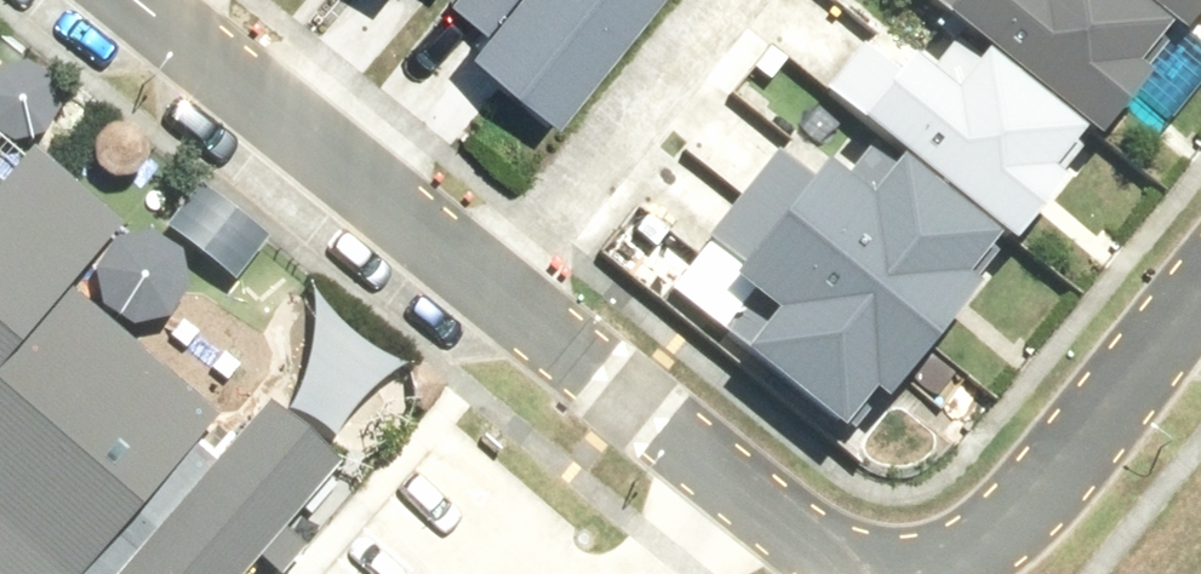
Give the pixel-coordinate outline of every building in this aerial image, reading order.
[(552,115),(644,0),(454,0),(489,25),(470,49),(552,115)] [(1110,130),(1177,39),(1123,0),(931,0),(1110,130)] [(1195,38),(1200,30),(1200,0),(1143,0),(1195,38)] [(877,29),(827,93),(1028,248),(1064,201),(1048,188),(1087,138),(955,36),(930,69),(877,29)] [(2,573),(63,573),(81,553),(105,573),(204,573),(309,453),(263,413),(233,448),(64,303),(139,217),(29,123),(0,157),(0,572),(2,573)] [(743,279),(712,320),(855,426),(888,383),(915,404),(975,324),(956,310),(1006,244),(882,151),(857,184),(785,131),(698,245),(743,279)]
